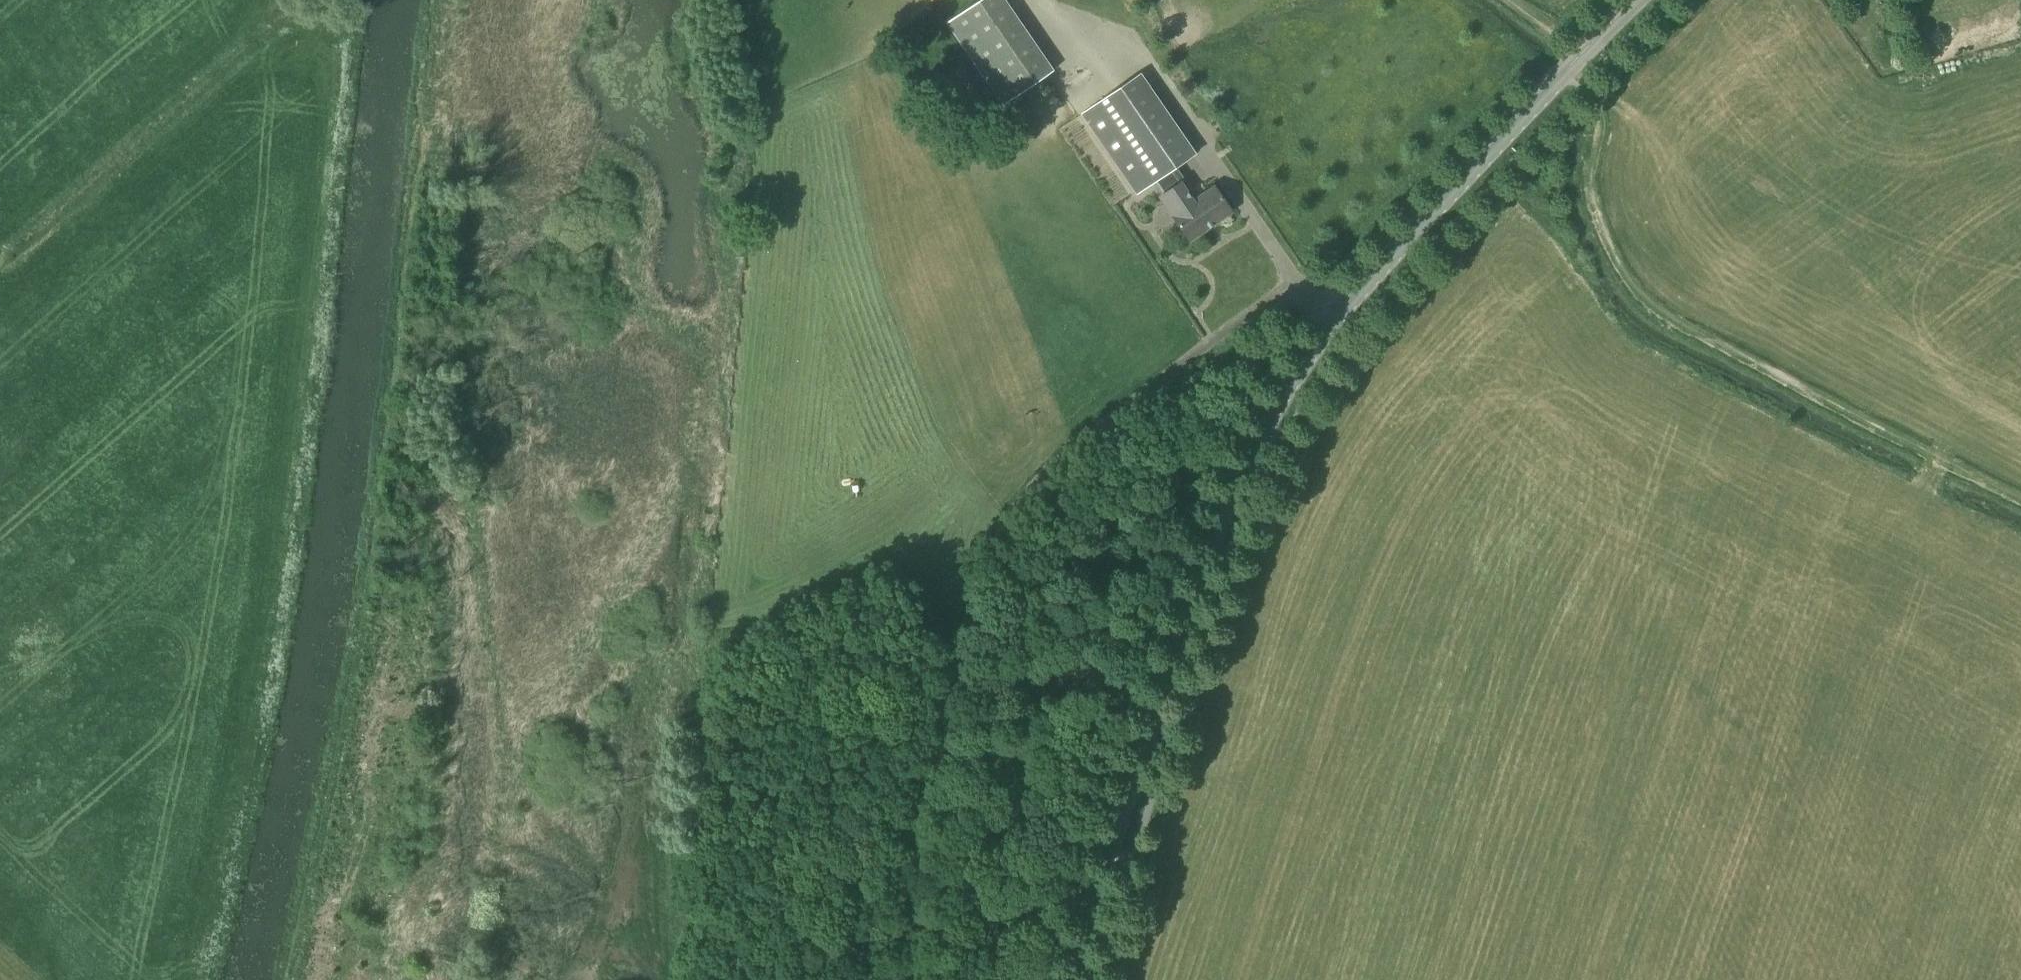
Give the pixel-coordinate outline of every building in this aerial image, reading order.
[(1003,0),(989,0),(948,26),(1003,105),(1052,71),(1003,0)] [(963,68),(944,80),(976,126),(995,114),(963,68)] [(1136,193),(1191,156),(1137,76),(1081,114),(1136,193)] [(1191,203),(1175,179),(1160,190),(1173,210),(1168,214),(1186,240),(1229,210),(1213,188),(1191,203)]
